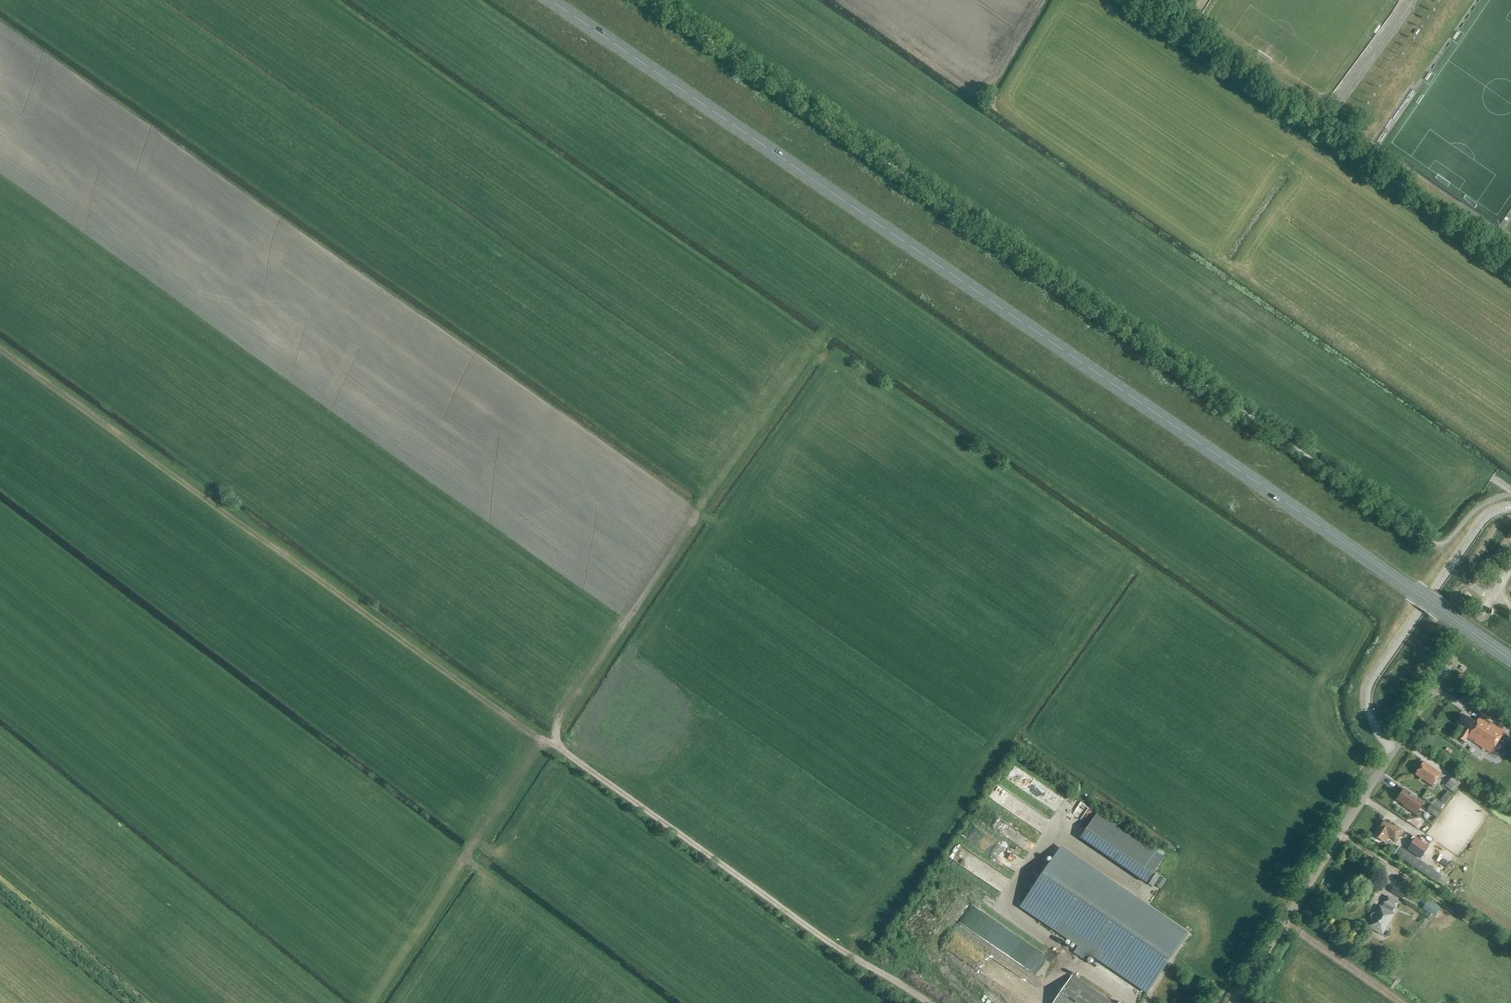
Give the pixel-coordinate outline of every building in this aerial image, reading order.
[(1475,723),(1462,715),(1457,725),(1464,728),(1457,739),(1464,743),(1467,738),(1491,752),(1496,743),(1504,730),(1479,716),(1475,723)] [(1432,787),(1440,774),(1423,763),(1415,775),(1432,787)] [(1453,792),(1460,784),(1452,776),(1445,785),(1453,792)] [(1415,814),(1423,803),(1404,790),(1397,801),(1403,805),(1403,806),(1415,814)] [(1446,804),(1452,795),(1448,792),(1441,800),(1446,804)] [(1436,817),(1440,811),(1431,805),(1427,811),(1436,817)] [(1096,816),(1079,840),(1146,885),(1163,860),(1096,816)] [(1393,827),(1384,821),(1379,828),(1374,837),(1383,842),(1384,841),(1386,842),(1388,839),(1386,838),(1387,836),(1395,842),(1402,831),(1395,825),(1393,827)] [(1420,858),(1428,847),(1414,838),(1407,849),(1420,858)] [(1443,878),(1421,863),(1399,847),(1394,854),(1438,885),(1443,878)] [(1186,935),(1060,849),(1021,907),(1078,946),(1073,953),(1084,960),(1089,953),(1147,993),(1186,935)] [(1160,890),(1166,881),(1159,877),(1154,885),(1160,890)] [(1393,886),(1389,892),(1402,899),(1405,893),(1393,886)] [(1395,909),(1398,903),(1387,897),(1384,903),(1381,908),(1379,907),(1375,914),(1374,914),(1374,913),(1373,913),(1373,915),(1371,918),(1370,919),(1371,919),(1372,920),(1368,927),(1382,935),(1393,915),(1391,914),(1394,909),(1395,909)] [(1072,976),(1054,1002),(1111,1002),(1072,976)]
